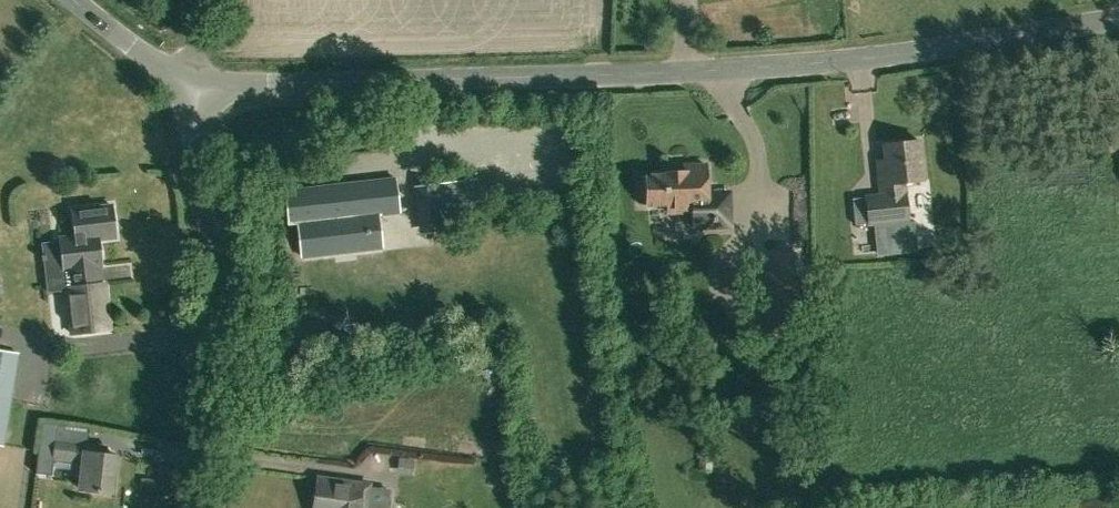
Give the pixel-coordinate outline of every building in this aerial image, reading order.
[(867,222),(907,219),(904,181),(923,180),(920,140),(885,143),(887,168),(879,169),(881,194),(865,195),(867,222)] [(697,169),(685,169),(685,176),(656,178),(656,181),(634,181),(635,203),(658,203),(659,207),(684,207),(684,217),(724,218),(724,186),(698,186),(697,169)] [(382,247),(378,214),(399,212),(395,178),(285,190),(289,224),(298,223),(302,256),(382,247)] [(426,232),(456,228),(450,183),(422,186),(426,232)] [(72,209),(74,221),(75,232),(59,233),(60,240),(61,240),(64,270),(80,268),(82,287),(68,288),(74,333),(110,328),(104,283),(102,283),(99,265),(101,265),(98,239),(115,237),(111,205),(72,209)] [(917,251),(914,221),(874,225),(877,255),(917,251)] [(18,353),(0,350),(0,444),(3,445),(18,353)] [(112,492),(117,455),(100,453),(101,445),(86,443),(88,427),(58,423),(41,421),(38,445),(55,447),(54,458),(83,462),(80,488),(112,492)] [(366,503),(368,484),(318,477),(316,490),(313,492),(311,505),(314,507),(365,507),(366,503)] [(378,507),(394,507),(397,487),(381,485),(378,507)]
